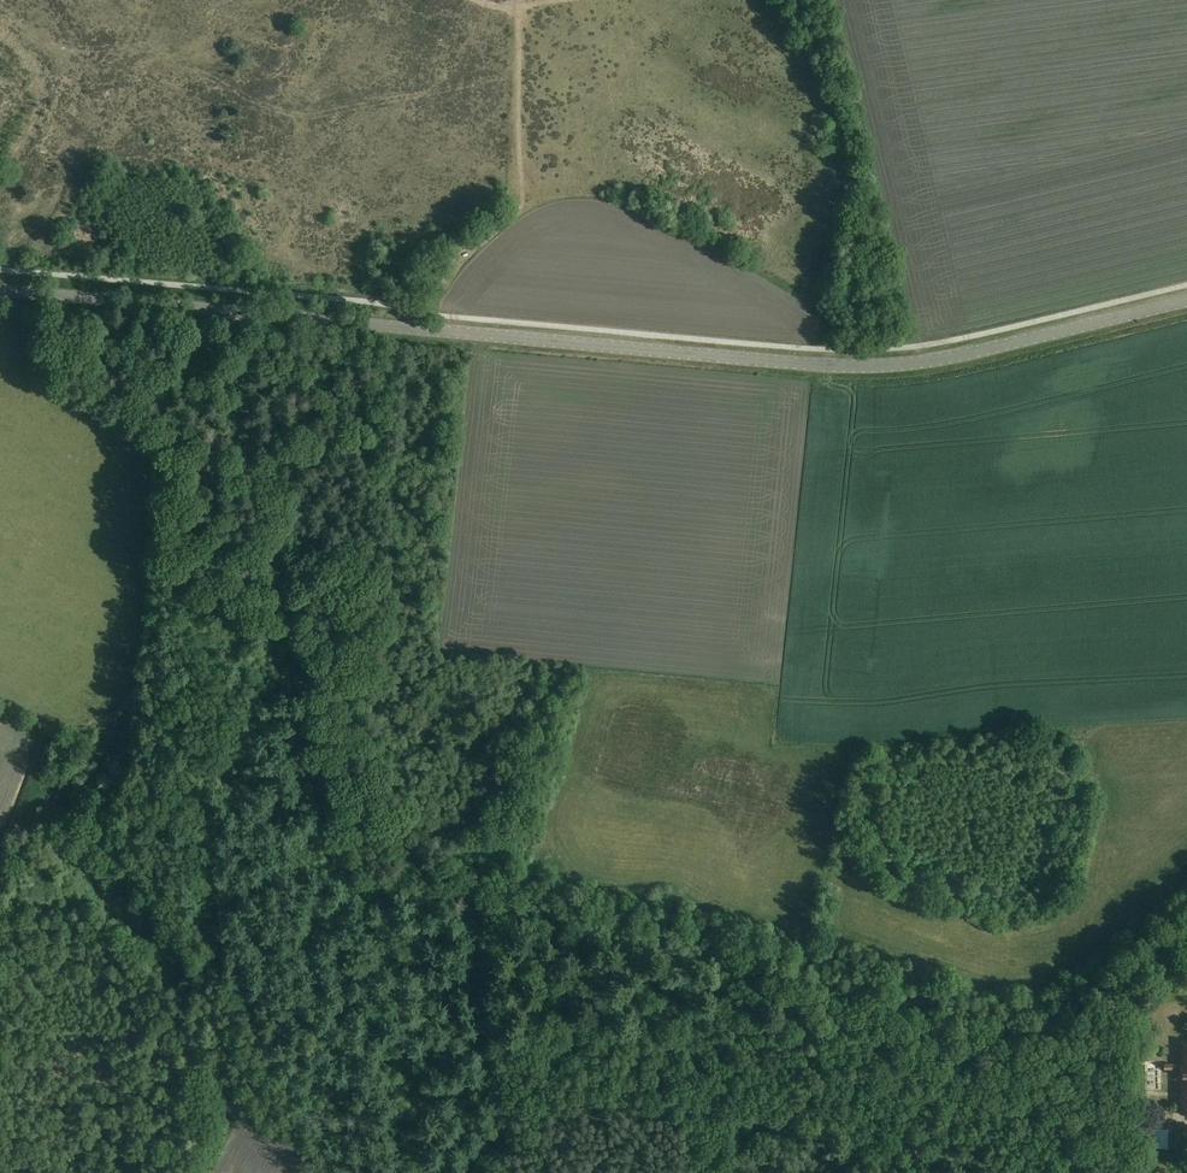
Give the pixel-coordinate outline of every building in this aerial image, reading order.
[(528,354),(528,345),(520,345),(520,354),(528,354)]
